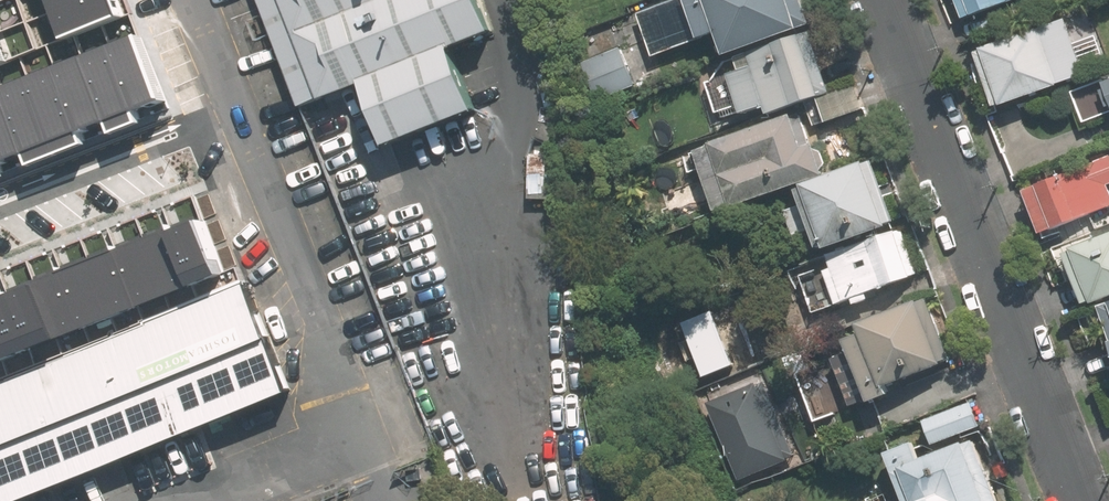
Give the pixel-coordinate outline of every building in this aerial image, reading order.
[(128,11),(124,0),(57,0),(69,32),(128,11)] [(482,0),(286,0),(324,98),(367,81),(393,144),(483,110),(457,46),(495,31),(482,0)] [(705,38),(720,32),(728,53),(801,24),(792,0),(689,0),(705,38)] [(965,18),(1017,0),(959,0),(965,18)] [(656,4),(635,13),(655,58),(676,49),(679,48),(659,2),(656,4)] [(1070,18),(977,50),(997,108),(1090,77),(1070,18)] [(0,30),(0,67),(12,62),(0,30)] [(770,115),(832,94),(810,31),(738,56),(743,70),(720,78),(734,118),(767,106),(770,115)] [(0,90),(0,159),(167,98),(144,38),(0,90)] [(617,47),(577,65),(595,105),(635,87),(617,47)] [(1075,93),(1089,124),(1108,116),(1108,79),(1075,93)] [(798,135),(791,115),(721,140),(725,151),(703,158),(722,213),(801,186),(819,179),(817,173),(831,168),(823,146),(815,149),(808,131),(798,135)] [(1026,188),(1044,234),(1108,209),(1108,185),(1108,184),(1108,156),(1026,188)] [(873,163),(873,161),(801,187),(802,189),(826,254),(821,257),(837,304),(914,277),(904,246),(873,163)] [(222,262),(203,214),(0,293),(0,348),(222,262)] [(1068,250),(1089,305),(1108,298),(1108,234),(1068,250)] [(0,389),(0,500),(52,500),(294,403),(248,289),(0,389)] [(929,298),(864,325),(867,334),(850,341),(876,404),(895,396),(891,387),(954,361),(929,298)] [(973,405),(929,423),(937,443),(981,425),(973,405)] [(911,500),(1001,500),(978,440),(928,460),(920,442),(892,453),(911,500)]
